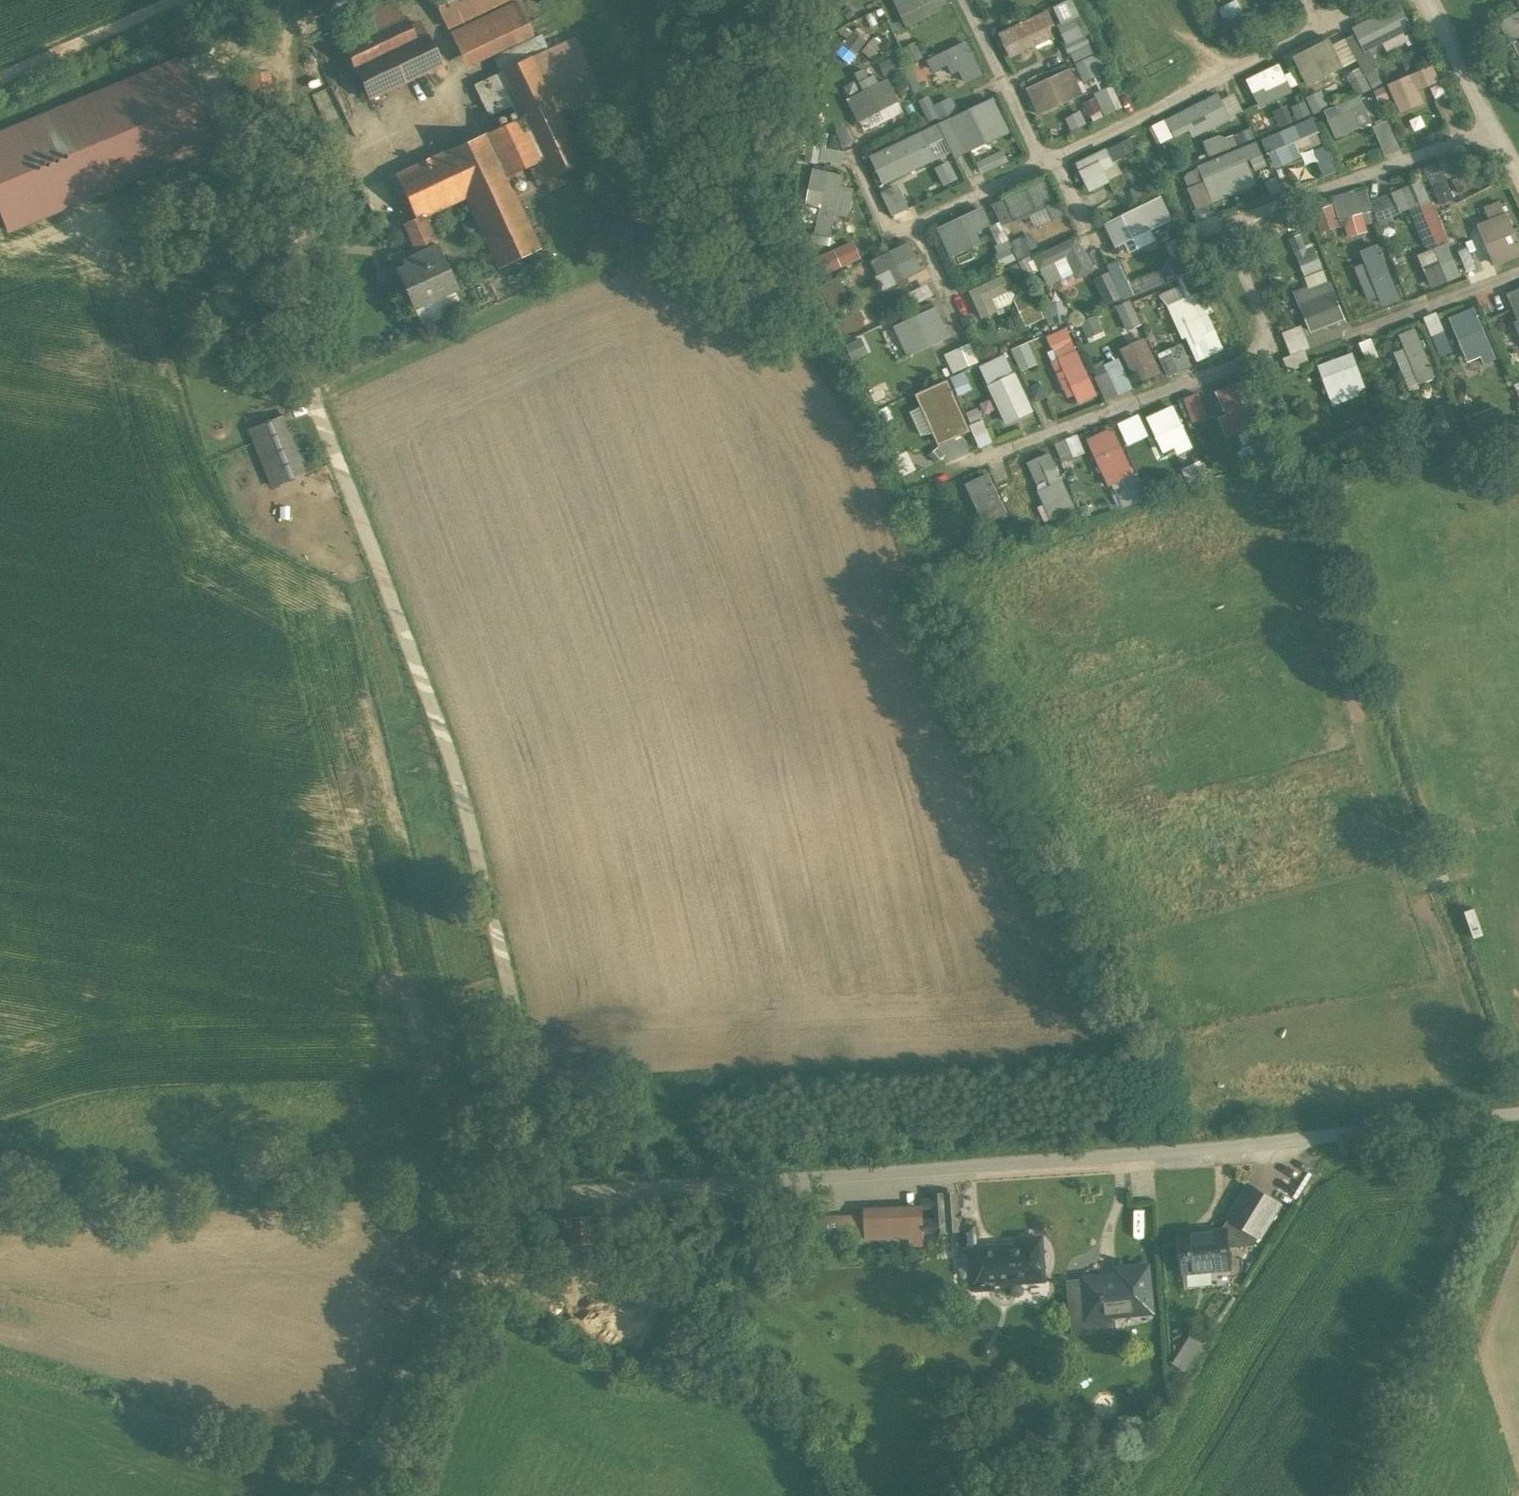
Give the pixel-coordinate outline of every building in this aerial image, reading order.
[(448,27),(505,0),(435,0),(448,27)] [(906,26),(939,11),(937,6),(947,1),(946,0),(894,0),(906,26)] [(1236,0),(1234,0),(1219,8),(1232,31),(1248,23),(1236,0)] [(517,3),(451,34),(461,55),(527,23),(517,3)] [(1412,29),(1400,4),(1353,27),(1356,33),(1365,51),(1370,49),(1412,29)] [(1498,18),(1510,49),(1518,45),(1518,10),(1498,18)] [(1054,25),(1048,11),(1000,33),(1011,57),(1053,38),(1048,28),(1054,25)] [(1058,24),(1067,43),(1083,35),(1074,17),(1058,24)] [(406,18),(343,47),(368,99),(441,64),(427,34),(416,39),(406,18)] [(867,42),(854,32),(838,52),(850,62),(867,42)] [(1365,51),(1356,33),(1346,39),(1356,60),(1364,74),(1379,67),(1370,49),(1365,51)] [(1069,53),(1089,43),(1085,34),(1083,35),(1067,43),(1064,44),(1069,53)] [(874,36),(862,52),(872,59),(884,43),(874,36)] [(570,38),(533,55),(554,102),(558,110),(595,93),(570,38)] [(1333,45),(1329,38),(1293,56),(1307,85),(1343,67),(1333,45)] [(1333,45),(1343,67),(1356,60),(1346,39),(1333,45)] [(983,74),(966,40),(927,60),(933,72),(948,65),(952,74),(959,71),(965,83),(983,74)] [(923,57),(916,42),(900,49),(908,64),(923,57)] [(1089,45),(1071,53),(1075,61),(1093,53),(1089,45)] [(1417,62),(1412,51),(1401,55),(1406,66),(1417,62)] [(1106,73),(1098,54),(1074,64),(1083,83),(1106,73)] [(533,55),(500,71),(515,104),(521,117),(522,117),(554,102),(533,55)] [(902,70),(896,55),(880,62),(886,77),(902,70)] [(8,230),(115,186),(213,145),(177,60),(0,134),(0,210),(8,230)] [(1288,81),(1279,63),(1246,79),(1259,106),(1269,101),(1265,92),(1288,81)] [(921,86),(910,65),(903,69),(913,90),(921,86)] [(1439,82),(1432,66),(1388,84),(1400,113),(1424,103),(1419,90),(1439,82)] [(270,91),(266,68),(242,73),(247,96),(270,91)] [(1083,94),(1071,68),(1026,88),(1038,114),(1083,94)] [(1370,89),(1359,68),(1346,75),(1357,95),(1370,89)] [(864,91),(880,83),(875,74),(868,77),(864,69),(855,73),(864,91)] [(1382,83),(1375,70),(1366,75),(1372,88),(1382,83)] [(500,72),(474,84),(489,116),(515,104),(500,72)] [(900,101),(888,78),(880,83),(864,91),(847,99),(859,122),(900,101)] [(1122,107),(1111,86),(1096,93),(1106,115),(1122,107)] [(1389,98),(1383,86),(1374,90),(1379,102),(1389,98)] [(1328,107),(1321,91),(1308,96),(1315,113),(1328,107)] [(1234,92),(1221,99),(1230,117),(1243,111),(1234,92)] [(1221,99),(1218,93),(1167,119),(1176,136),(1190,129),(1194,136),(1230,117),(1221,99)] [(940,122),(959,114),(951,96),(932,105),(940,122)] [(1360,96),(1325,110),(1336,136),(1371,122),(1360,96)] [(1009,132),(993,98),(959,114),(940,122),(956,156),(1009,132)] [(1093,120),(1104,115),(1096,98),(1085,103),(1093,120)] [(1304,101),(1292,106),(1298,119),(1310,114),(1304,101)] [(554,102),(522,117),(542,160),(550,178),(582,163),(558,110),(554,102)] [(1294,123),(1287,106),(1273,111),(1279,128),(1294,123)] [(542,160),(522,117),(521,117),(485,134),(506,177),(542,160)] [(1319,131),(1313,117),(1262,139),(1268,153),(1269,153),(1275,166),(1301,155),(1295,142),(1319,131)] [(1388,121),(1374,127),(1385,154),(1399,148),(1388,121)] [(944,138),(937,124),(870,156),(884,184),(936,159),(930,145),(944,138)] [(853,143),(845,126),(836,130),(844,147),(853,143)] [(1233,151),(1256,141),(1250,127),(1227,136),(1233,151)] [(822,147),(824,147),(827,133),(810,130),(807,144),(822,147)] [(506,177),(485,134),(445,152),(465,196),(498,267),(539,248),(506,177)] [(1233,151),(1227,136),(1225,137),(1219,135),(1203,141),(1211,160),(1233,151)] [(1106,148),(1076,163),(1090,191),(1110,181),(1104,170),(1114,165),(1112,161),(1139,147),(1134,136),(1107,149),(1106,148)] [(951,152),(944,138),(930,145),(936,159),(951,152)] [(1262,154),(1256,141),(1233,151),(1211,160),(1198,166),(1199,167),(1204,180),(1213,201),(1256,183),(1247,160),(1251,159),(1262,154)] [(819,160),(822,147),(807,144),(804,160),(818,163),(819,160)] [(824,147),(822,147),(819,160),(841,164),(844,151),(824,147)] [(1008,160),(1003,150),(976,162),(981,173),(1008,160)] [(445,152),(396,175),(415,218),(416,219),(423,216),(465,196),(445,152)] [(1266,165),(1262,154),(1251,159),(1255,169),(1266,165)] [(1440,162),(1446,178),(1459,172),(1452,156),(1440,162)] [(958,178),(948,161),(935,168),(945,186),(958,178)] [(1440,162),(1424,168),(1438,203),(1454,197),(1446,178),(1440,162)] [(1188,187),(1204,180),(1199,167),(1183,174),(1188,187)] [(844,174),(813,168),(805,205),(820,208),(815,234),(831,237),(836,214),(848,216),(854,188),(841,186),(844,174)] [(1058,201),(1047,177),(1004,196),(1005,199),(1015,220),(1029,214),(1036,228),(1064,216),(1057,202),(1058,201)] [(1281,190),(1275,177),(1267,180),(1272,193),(1281,190)] [(1197,208),(1213,201),(1204,180),(1188,187),(1197,208)] [(1429,200),(1421,180),(1370,201),(1378,221),(1389,217),(1409,209),(1429,200)] [(1143,183),(1130,188),(1135,201),(1148,195),(1143,183)] [(1362,213),(1372,211),(1366,188),(1333,196),(1338,219),(1344,217),(1362,213)] [(902,207),(894,189),(883,194),(891,212),(902,207)] [(1155,239),(1151,230),(1172,219),(1161,196),(1104,224),(1115,247),(1124,242),(1129,252),(1155,239)] [(1003,226),(1015,220),(1005,199),(994,204),(1003,226)] [(1429,200),(1409,209),(1425,247),(1445,239),(1429,200)] [(1490,219),(1505,213),(1499,200),(1485,206),(1490,219)] [(1197,220),(1212,215),(1208,205),(1193,211),(1197,220)] [(1333,205),(1314,211),(1321,231),(1340,225),(1333,205)] [(991,224),(983,206),(937,228),(950,256),(981,242),(976,231),(991,224)] [(1367,230),(1362,213),(1344,217),(1348,235),(1367,230)] [(1507,213),(1505,213),(1490,219),(1478,224),(1494,265),(1518,255),(1518,243),(1507,213)] [(1223,230),(1218,215),(1195,223),(1201,238),(1223,230)] [(436,244),(423,216),(416,219),(415,218),(403,224),(417,254),(436,244)] [(1393,226),(1389,217),(1378,221),(1382,230),(1393,226)] [(1008,239),(1000,222),(990,226),(998,244),(1008,239)] [(810,242),(829,246),(831,238),(812,234),(810,242)] [(1023,238),(1029,251),(1037,247),(1031,234),(1023,238)] [(1023,238),(1022,236),(1010,242),(1018,259),(1030,253),(1029,251),(1023,238)] [(1077,237),(1034,257),(1039,268),(1066,255),(1074,272),(1077,278),(1093,270),(1077,237)] [(861,258),(853,241),(821,256),(828,272),(861,258)] [(923,270),(909,242),(871,260),(878,274),(890,268),(896,282),(923,270)] [(1313,243),(1295,250),(1305,275),(1323,268),(1313,243)] [(1460,276),(1447,243),(1417,255),(1431,288),(1460,276)] [(436,244),(417,254),(420,260),(396,271),(413,308),(456,288),(436,244)] [(1399,299),(1377,244),(1361,250),(1366,263),(1355,267),(1368,300),(1378,296),(1382,306),(1399,299)] [(1001,266),(1015,259),(1010,248),(996,254),(1001,266)] [(1185,253),(1171,259),(1178,275),(1192,269),(1185,253)] [(1074,272),(1066,255),(1039,268),(1048,285),(1074,272)] [(1109,266),(1124,300),(1135,295),(1129,282),(1120,261),(1109,266)] [(1023,276),(1017,263),(1009,267),(1016,280),(1023,276)] [(882,289),(896,282),(890,268),(878,274),(875,275),(882,289)] [(1204,290),(1205,293),(1208,292),(1198,269),(1178,278),(1181,285),(1186,297),(1204,290)] [(1157,270),(1129,282),(1135,295),(1162,283),(1157,270)] [(1120,297),(1108,272),(1094,279),(1106,304),(1120,297)] [(1014,288),(1007,275),(972,291),(982,317),(997,311),(997,310),(1015,301),(1013,298),(1016,296),(1013,288),(1014,288)] [(849,300),(839,277),(819,286),(830,309),(849,300)] [(1307,286),(1295,291),(1312,332),(1345,319),(1329,282),(1309,290),(1307,286)] [(933,295),(928,284),(908,293),(914,305),(933,295)] [(1186,297),(1181,285),(1159,295),(1168,306),(1186,297)] [(1507,293),(1518,322),(1516,323),(1518,331),(1518,288),(1507,293)] [(1044,317),(1031,289),(1016,296),(1013,298),(1015,301),(1027,326),(1044,317)] [(1182,338),(1186,336),(1197,361),(1223,349),(1207,313),(1213,310),(1205,293),(1204,290),(1186,297),(1168,306),(1182,338)] [(1068,321),(1064,300),(1050,303),(1053,323),(1068,321)] [(1141,324),(1130,300),(1117,307),(1129,330),(1141,324)] [(950,336),(936,307),(894,326),(908,355),(950,336)] [(1495,358),(1474,307),(1450,317),(1467,361),(1481,355),(1484,363),(1495,358)] [(1444,331),(1436,312),(1423,317),(1432,337),(1444,331)] [(973,327),(968,315),(960,318),(966,330),(973,327)] [(1102,331),(1096,316),(1082,321),(1088,336),(1102,331)] [(1309,347),(1301,326),(1283,333),(1291,354),(1304,349),(1309,347)] [(1060,357),(1077,350),(1066,327),(1050,335),(1060,357)] [(1435,376),(1414,328),(1399,334),(1405,347),(1414,368),(1420,382),(1435,376)] [(1159,371),(1144,338),(1122,349),(1137,381),(1159,371)] [(1371,338),(1360,343),(1367,361),(1378,356),(1371,338)] [(868,352),(861,339),(848,346),(855,359),(868,352)] [(979,361),(970,343),(952,351),(954,356),(960,369),(979,361)] [(1191,366),(1181,344),(1159,354),(1169,376),(1191,366)] [(1403,372),(1414,368),(1405,347),(1394,352),(1403,372)] [(1309,363),(1304,349),(1291,354),(1283,357),(1289,371),(1309,363)] [(1096,394),(1077,350),(1060,357),(1076,394),(1079,402),(1096,394)] [(1351,353),(1319,365),(1333,405),(1366,393),(1351,353)] [(980,365),(989,385),(1013,374),(1004,355),(980,365)] [(946,376),(960,369),(954,356),(940,363),(946,376)] [(1068,397),(1076,394),(1060,357),(1052,361),(1068,397)] [(1118,393),(1107,371),(1095,377),(1106,399),(1118,393)] [(971,389),(964,372),(952,377),(959,394),(971,389)] [(1033,410),(1015,373),(1013,374),(989,385),(988,385),(1005,423),(1033,410)] [(894,398),(885,379),(866,388),(875,407),(894,398)] [(1227,437),(1256,424),(1238,382),(1216,392),(1226,414),(1219,417),(1227,437)] [(955,396),(950,386),(937,391),(942,401),(955,396)] [(1207,416),(1198,393),(1183,399),(1192,422),(1207,416)] [(1456,411),(1451,400),(1435,407),(1438,414),(1431,417),(1439,437),(1458,429),(1451,413),(1456,411)] [(971,441),(954,404),(933,413),(945,438),(954,434),(960,447),(971,441)] [(1193,445),(1174,405),(1148,418),(1164,452),(1176,446),(1179,452),(1193,445)] [(1506,427),(1498,405),(1464,418),(1472,439),(1506,427)] [(285,415),(249,430),(254,442),(272,486),(308,471),(285,415)] [(1369,425),(1338,437),(1344,452),(1375,440),(1369,425)] [(1134,474),(1112,427),(1088,439),(1109,485),(1113,483),(1134,474)] [(1085,452),(1077,434),(1056,443),(1064,461),(1085,452)] [(1244,465),(1264,459),(1259,443),(1239,449),(1244,465)] [(902,474),(918,468),(910,447),(894,453),(902,474)] [(1076,509),(1049,452),(1026,463),(1052,520),(1076,509)] [(1207,478),(1198,461),(1186,467),(1195,484),(1207,478)] [(1138,472),(1134,474),(1113,483),(1123,505),(1149,498),(1138,472)] [(1007,513),(989,473),(966,484),(985,523),(1007,513)] [(1248,1190),(1229,1222),(1259,1239),(1261,1241),(1280,1209),(1248,1190)] [(959,1191),(933,1192),(935,1231),(962,1230),(963,1250),(978,1249),(977,1225),(961,1226),(959,1191)] [(922,1206),(865,1208),(867,1238),(923,1235),(922,1206)] [(864,1214),(806,1216),(806,1238),(864,1237),(864,1214)] [(1229,1222),(1226,1228),(1229,1254),(1252,1251),(1259,1239),(1229,1222)] [(1226,1228),(1180,1234),(1185,1271),(1231,1266),(1229,1254),(1226,1228)] [(1042,1238),(1021,1239),(1022,1245),(994,1247),(996,1282),(1044,1279),(1042,1238)] [(1148,1265),(1116,1268),(1117,1274),(1084,1278),(1087,1317),(1132,1312),(1133,1313),(1153,1311),(1148,1265)]
